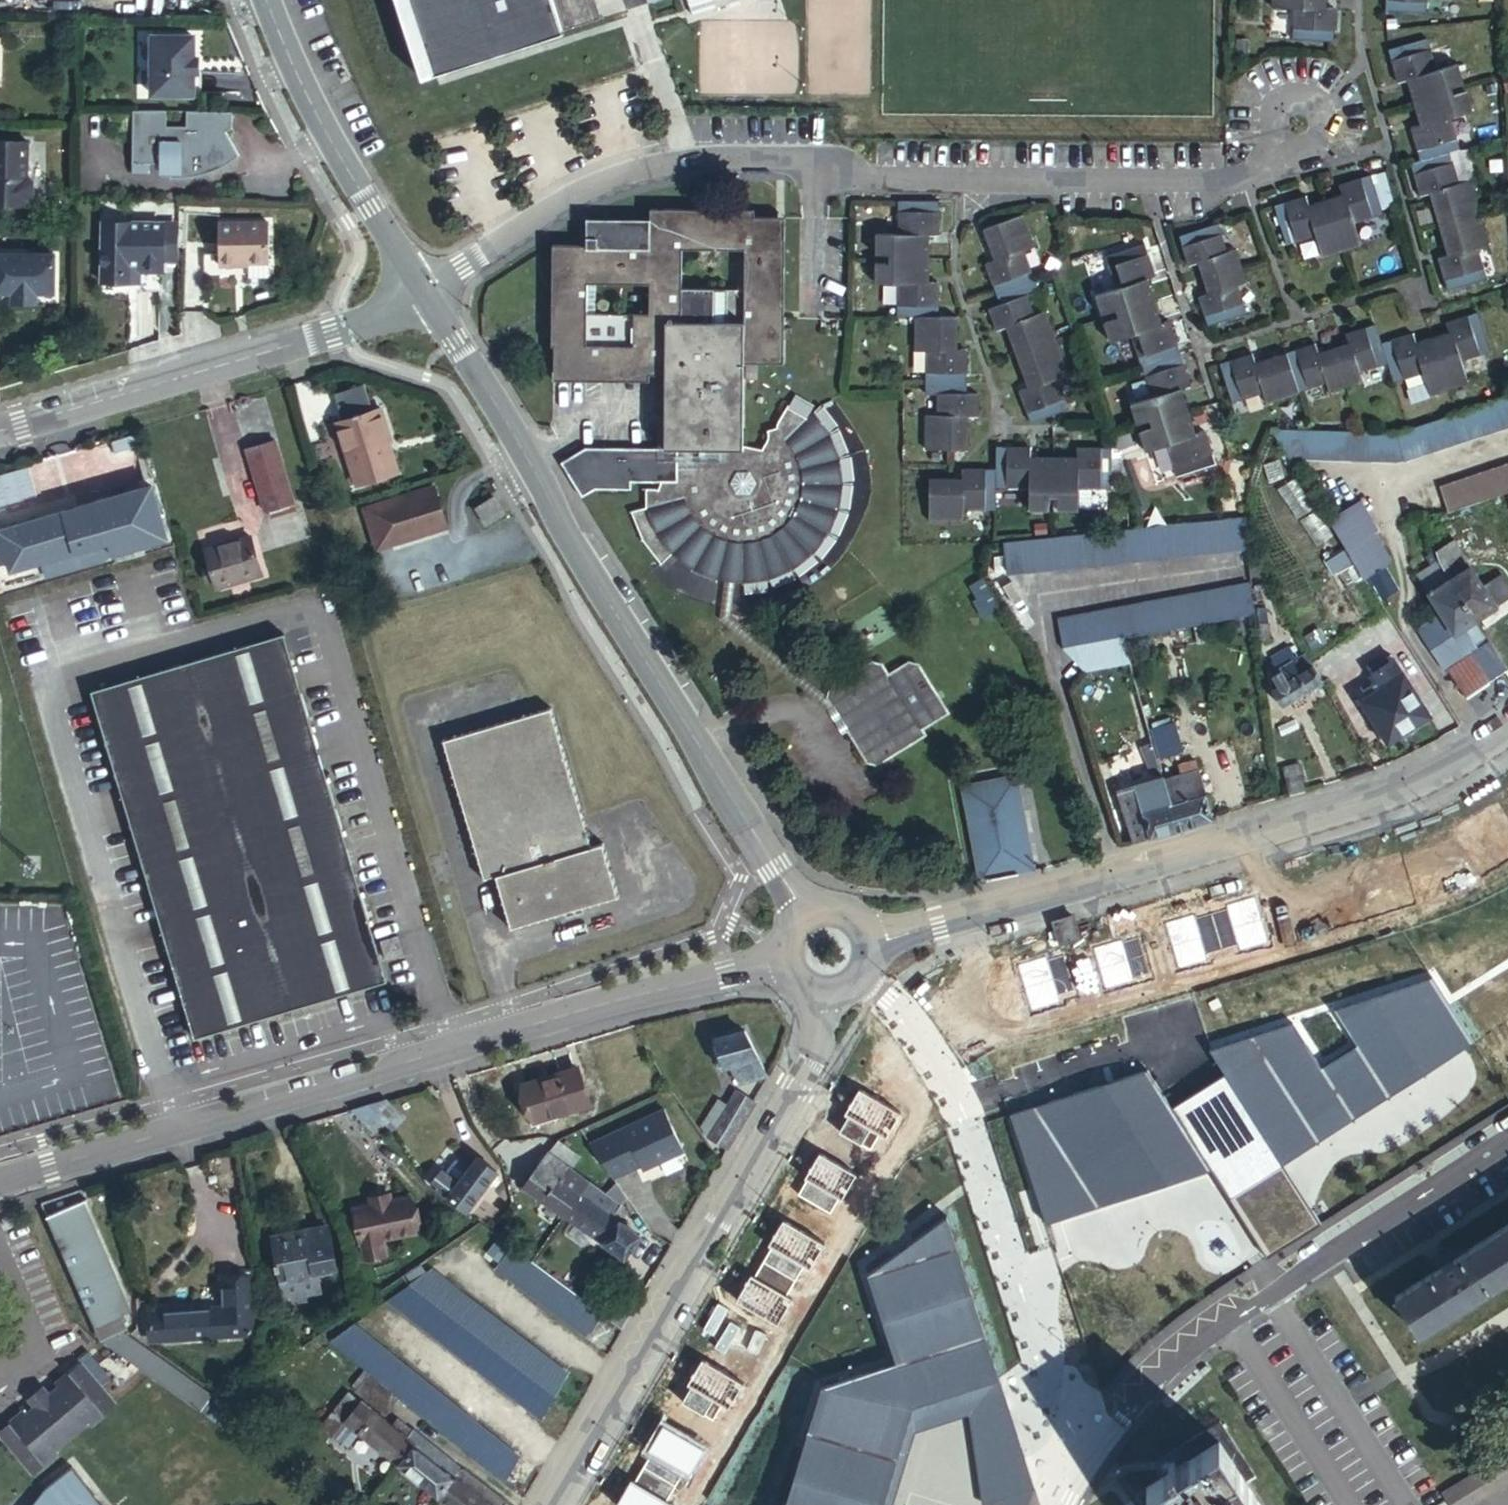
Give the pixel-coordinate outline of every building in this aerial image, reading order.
[(418,84),(562,37),(562,35),(585,27),(580,9),(595,4),(593,0),(391,0),(418,84)] [(1282,54),(1325,58),(1325,57),(1329,25),(1319,24),(1321,1),(1307,0),(1266,0),(1265,19),(1285,22),(1282,54)] [(1375,28),(1419,33),(1423,2),(1444,4),(1444,0),(1378,0),(1375,28)] [(580,9),(585,27),(600,22),(595,4),(580,9)] [(199,31),(158,31),(158,89),(199,89),(199,67),(199,54),(199,31)] [(1400,109),(1446,94),(1445,90),(1457,85),(1451,66),(1430,72),(1419,41),(1373,55),(1384,87),(1391,84),(1400,109)] [(1410,166),(1443,156),(1456,152),(1446,120),(1467,113),(1460,95),(1447,99),(1446,94),(1400,109),(1407,132),(1399,136),(1410,166)] [(237,105),(136,105),(137,158),(165,158),(165,168),(175,168),(175,172),(180,172),(184,172),(190,171),(194,171),(198,170),(200,169),(203,169),(206,168),(216,164),(219,163),(222,162),(224,161),(226,160),(228,159),(229,158),(232,156),(233,156),(236,154),(237,153),(238,153),(240,151),(244,148),(230,125),(237,121),(237,105)] [(31,201),(35,197),(35,178),(31,174),(30,174),(31,138),(0,137),(0,201),(31,201)] [(1453,186),(1443,156),(1410,166),(1401,169),(1412,199),(1418,197),(1429,228),(1474,214),(1464,183),(1453,186)] [(1337,180),(1340,189),(1365,181),(1362,172),(1337,180)] [(1340,190),(1320,197),(1337,248),(1357,241),(1351,219),(1374,210),(1365,181),(1340,189),(1340,190)] [(1276,210),(1299,203),(1295,195),(1274,203),(1276,210)] [(888,250),(888,254),(927,253),(928,230),(935,230),(936,196),(895,196),(895,231),(874,232),(874,250),(888,250)] [(1300,204),(1299,203),(1276,210),(1286,241),(1309,233),(1317,255),(1337,248),(1320,197),(1300,204)] [(637,476),(633,494),(620,498),(636,527),(656,549),(670,535),(693,552),(705,557),(789,556),(813,541),(816,537),(827,525),(838,508),(848,488),(852,469),(852,458),(851,447),(847,430),(840,412),(830,396),(820,384),(810,392),(786,388),(776,408),(768,411),(761,437),(745,431),(744,352),(786,354),(786,208),(754,207),(754,200),(647,199),(646,215),(645,241),(580,241),(578,239),(547,239),(544,339),(549,339),(548,374),(645,377),(645,365),(656,366),(655,429),(670,429),(669,464),(652,464),(650,477),(637,476)] [(1008,205),(968,220),(979,250),(970,255),(984,292),(1011,282),(1019,278),(1005,241),(1019,235),(1008,205)] [(580,241),(645,241),(646,215),(582,214),(582,239),(578,239),(580,241)] [(1485,246),(1474,214),(1429,228),(1440,260),(1432,264),(1442,296),(1483,282),(1472,251),(1485,246)] [(271,216),(221,217),(221,260),(239,260),(239,257),(272,256),(271,216)] [(166,218),(106,217),(105,277),(133,278),(133,260),(165,260),(165,255),(166,218)] [(181,218),(166,218),(165,255),(180,256),(181,218)] [(1215,260),(1206,232),(1171,245),(1182,273),(1186,272),(1193,288),(1232,273),(1226,257),(1215,260)] [(1109,317),(1149,302),(1141,279),(1149,275),(1138,245),(1097,260),(1108,289),(1087,298),(1094,316),(1106,312),(1109,317)] [(0,253),(0,287),(4,287),(4,289),(22,289),(44,289),(60,289),(60,250),(4,251),(4,253),(0,253)] [(928,446),(957,446),(956,315),(938,315),(937,279),(927,279),(927,253),(888,254),(888,260),(874,261),(874,280),(896,281),(896,315),(914,316),(914,347),(928,347),(927,390),(937,391),(937,413),(928,414),(928,446)] [(165,266),(165,260),(133,260),(133,278),(141,278),(142,266),(165,266)] [(1238,290),(1232,273),(1193,288),(1199,304),(1193,308),(1203,334),(1237,322),(1228,295),(1238,290)] [(1022,312),(1011,282),(984,292),(974,297),(985,326),(991,324),(1003,355),(1041,341),(1030,310),(1022,312)] [(44,289),(22,289),(23,299),(44,299),(44,289)] [(1158,327),(1149,302),(1109,317),(1111,322),(1097,327),(1105,346),(1124,340),(1134,368),(1138,368),(1177,353),(1166,324),(1158,327)] [(1428,335),(1445,387),(1464,381),(1457,356),(1487,347),(1474,310),(1444,320),(1447,329),(1428,335)] [(956,315),(957,446),(970,445),(970,413),(979,412),(979,391),(968,390),(967,346),(958,346),(959,315),(956,315)] [(1362,327),(1374,363),(1380,360),(1387,381),(1417,371),(1426,394),(1445,387),(1428,335),(1409,342),(1405,333),(1374,344),(1368,325),(1362,327)] [(1338,341),(1322,346),(1336,387),(1352,381),(1349,371),(1374,363),(1362,327),(1336,335),(1338,341)] [(1053,372),(1041,341),(1003,355),(1014,385),(1007,389),(1018,419),(1056,405),(1045,375),(1053,372)] [(1336,387),(1322,346),(1308,351),(1306,345),(1277,355),(1289,391),(1317,382),(1321,392),(1336,387)] [(1187,384),(1177,353),(1138,368),(1148,398),(1126,406),(1133,424),(1145,420),(1147,425),(1188,409),(1180,387),(1187,384)] [(1290,397),(1289,391),(1277,355),(1248,364),(1246,357),(1215,368),(1227,404),(1258,395),(1262,406),(1290,397)] [(1507,422),(1507,393),(1396,430),(1405,457),(1507,422)] [(346,418),(376,409),(371,397),(342,406),(346,418)] [(385,442),(394,439),(384,406),(376,409),(346,418),(342,420),(360,479),(394,467),(385,442)] [(1196,431),(1188,409),(1147,425),(1149,430),(1136,434),(1144,453),(1165,446),(1176,473),(1215,459),(1204,429),(1196,431)] [(1289,432),(1290,462),(1395,460),(1395,430),(1289,432)] [(300,500),(280,437),(250,446),(271,508),(300,500)] [(402,465),(394,439),(385,442),(394,467),(402,465)] [(992,470),(993,488),(1025,489),(1024,510),(1043,510),(1044,497),(1050,497),(1051,460),(1025,460),(1025,449),(994,448),(992,470)] [(1074,460),(1051,460),(1050,497),(1052,497),(1052,511),(1073,511),(1074,490),(1106,490),(1106,451),(1074,449),(1074,460)] [(1507,490),(1507,460),(1431,490),(1441,516),(1507,490)] [(958,479),(958,519),(961,519),(962,509),(992,509),(993,488),(992,470),(962,470),(960,479),(958,479)] [(927,519),(958,519),(958,479),(927,480),(927,519)] [(0,529),(0,533),(12,572),(44,562),(49,576),(105,559),(100,545),(110,542),(114,555),(170,538),(152,483),(0,529)] [(437,484),(370,508),(382,547),(451,524),(437,484)] [(503,514),(492,498),(476,508),(487,525),(503,514)] [(1332,522),(1349,548),(1373,531),(1376,528),(1360,504),(1332,522)] [(1003,573),(1243,549),(1241,519),(1000,542),(1003,573)] [(1349,548),(1370,579),(1372,576),(1381,571),(1379,567),(1385,564),(1387,568),(1395,562),(1373,531),(1349,548)] [(201,551),(205,563),(258,563),(249,536),(201,551)] [(110,542),(100,545),(105,559),(114,555),(110,542)] [(1442,566),(1460,555),(1452,543),(1436,552),(1438,560),(1442,566)] [(1442,566),(1476,620),(1497,605),(1494,599),(1503,593),(1493,579),(1484,586),(1470,565),(1467,566),(1460,555),(1442,566)] [(260,572),(258,563),(205,563),(211,585),(260,572)] [(1386,598),(1401,591),(1387,568),(1385,564),(1379,567),(1381,571),(1372,576),(1386,598)] [(1428,593),(1441,611),(1456,632),(1476,620),(1442,566),(1421,579),(1430,591),(1428,593)] [(1122,641),(1249,608),(1244,579),(1054,629),(1062,657),(1076,654),(1122,641)] [(1467,694),(1506,668),(1476,620),(1456,632),(1441,611),(1418,627),(1447,669),(1449,667),(1467,694)] [(386,975),(283,631),(89,688),(192,1033),(386,975)] [(1129,667),(1122,641),(1076,654),(1083,678),(1129,667)] [(1317,682),(1304,656),(1295,661),(1291,651),(1276,657),(1280,666),(1269,672),(1266,673),(1268,684),(1266,688),(1272,702),(1317,682)] [(837,695),(841,701),(857,727),(875,755),(887,759),(932,731),(928,724),(954,709),(922,657),(896,672),(890,663),(881,661),(839,686),(837,695)] [(1265,662),(1269,672),(1280,666),(1276,657),(1265,662)] [(1385,741),(1430,714),(1397,661),(1373,675),(1380,686),(1360,700),(1385,741)] [(857,727),(841,701),(834,706),(850,732),(857,727)] [(548,705),(440,738),(483,876),(494,873),(510,925),(618,892),(602,839),(590,843),(548,705)] [(1181,745),(1173,718),(1151,725),(1159,753),(1181,745)] [(1174,828),(1213,816),(1195,756),(1180,761),(1182,772),(1160,779),(1174,828)] [(1283,769),(1290,792),(1306,787),(1299,765),(1283,769)] [(1012,858),(1030,854),(1011,766),(961,777),(980,865),(989,863),(990,868),(1013,863),(1012,858)] [(1133,840),(1174,828),(1160,779),(1136,787),(1144,816),(1128,821),(1133,840)] [(1144,816),(1136,787),(1120,791),(1128,821),(1144,816)] [(1010,1113),(1045,1226),(1213,1170),(1231,1197),(1473,1043),(1433,978),(1333,1010),(1357,1045),(1321,1067),(1292,1022),(1210,1049),(1225,1074),(1173,1106),(1148,1070),(1010,1113)] [(748,1023),(716,1037),(728,1066),(738,1062),(746,1082),(770,1072),(748,1023)] [(580,1067),(527,1083),(537,1115),(589,1100),(580,1067)] [(731,1146),(757,1101),(738,1090),(712,1135),(731,1146)] [(385,1122),(369,1102),(352,1107),(371,1131),(385,1122)] [(613,1133),(593,1141),(614,1173),(627,1165),(628,1167),(653,1156),(655,1160),(686,1146),(666,1105),(612,1130),(613,1133)] [(574,1165),(549,1148),(525,1182),(550,1199),(574,1165)] [(469,1207),(499,1166),(481,1153),(462,1178),(445,1165),(433,1180),(469,1207)] [(590,1177),(574,1165),(550,1199),(566,1211),(590,1177)] [(599,1201),(607,1188),(590,1177),(566,1211),(626,1255),(641,1232),(599,1201)] [(370,1194),(371,1200),(391,1196),(390,1190),(370,1194)] [(391,1196),(371,1200),(354,1204),(365,1254),(388,1249),(385,1234),(418,1227),(410,1192),(391,1196)] [(125,1309),(134,1306),(85,1197),(50,1213),(106,1338),(127,1328),(132,1326),(125,1309)] [(869,1274),(897,1361),(822,1385),(785,1504),(883,1504),(913,1406),(1000,1378),(948,1216),(869,1274)] [(309,1233),(277,1239),(281,1259),(277,1259),(278,1267),(282,1266),(285,1278),(318,1271),(317,1267),(337,1263),(329,1223),(309,1227),(309,1233)] [(1395,1297),(1419,1333),(1507,1275),(1507,1224),(1395,1297)] [(276,1233),(277,1239),(309,1233),(309,1227),(276,1233)] [(604,1311),(512,1244),(496,1266),(590,1335),(604,1311)] [(410,1282),(556,1394),(569,1372),(431,1266),(410,1282)] [(228,1304),(154,1309),(156,1335),(257,1327),(253,1273),(226,1275),(228,1304)] [(543,1417),(556,1394),(410,1282),(388,1299),(543,1417)] [(398,1392),(505,1479),(519,1455),(355,1322),(331,1338),(370,1369),(398,1392)] [(127,1328),(106,1338),(126,1357),(148,1371),(161,1353),(127,1328)] [(161,1353),(148,1371),(190,1400),(203,1383),(161,1353)] [(28,1408),(4,1427),(37,1469),(62,1449),(60,1447),(93,1420),(95,1423),(120,1402),(87,1361),(61,1382),(63,1384),(57,1389),(48,1388),(38,1396),(37,1405),(31,1410),(28,1408)] [(398,1392),(370,1369),(355,1387),(383,1409),(398,1392)] [(883,1504),(893,1504),(916,1432),(969,1415),(981,1503),(986,1504),(1025,1504),(1033,1487),(1000,1378),(913,1406),(883,1504)] [(190,1400),(204,1409),(216,1393),(203,1383),(190,1400)] [(360,1431),(400,1462),(416,1444),(405,1435),(350,1391),(323,1424),(330,1431),(342,1417),(360,1431)] [(342,1417),(330,1431),(348,1446),(360,1431),(342,1417)] [(1219,1420),(1168,1453),(1177,1466),(1135,1493),(1143,1504),(1261,1504),(1247,1483),(1256,1477),(1219,1420)] [(416,1444),(423,1434),(413,1426),(405,1435),(416,1444)] [(453,1472),(460,1463),(423,1434),(416,1444),(400,1462),(438,1491),(453,1472)] [(1507,1484),(1507,1450),(1455,1485),(1454,1490),(1466,1494),(1464,1504),(1474,1504),(1507,1484)] [(504,1496),(461,1462),(460,1463),(453,1472),(493,1504),(496,1504),(504,1496)] [(34,1504),(107,1504),(74,1465),(48,1487),(34,1504)] [(453,1472),(438,1491),(455,1504),(493,1504),(453,1472)] [(1466,1494),(1454,1490),(1455,1485),(1444,1491),(1452,1504),(1464,1504),(1466,1494)]
